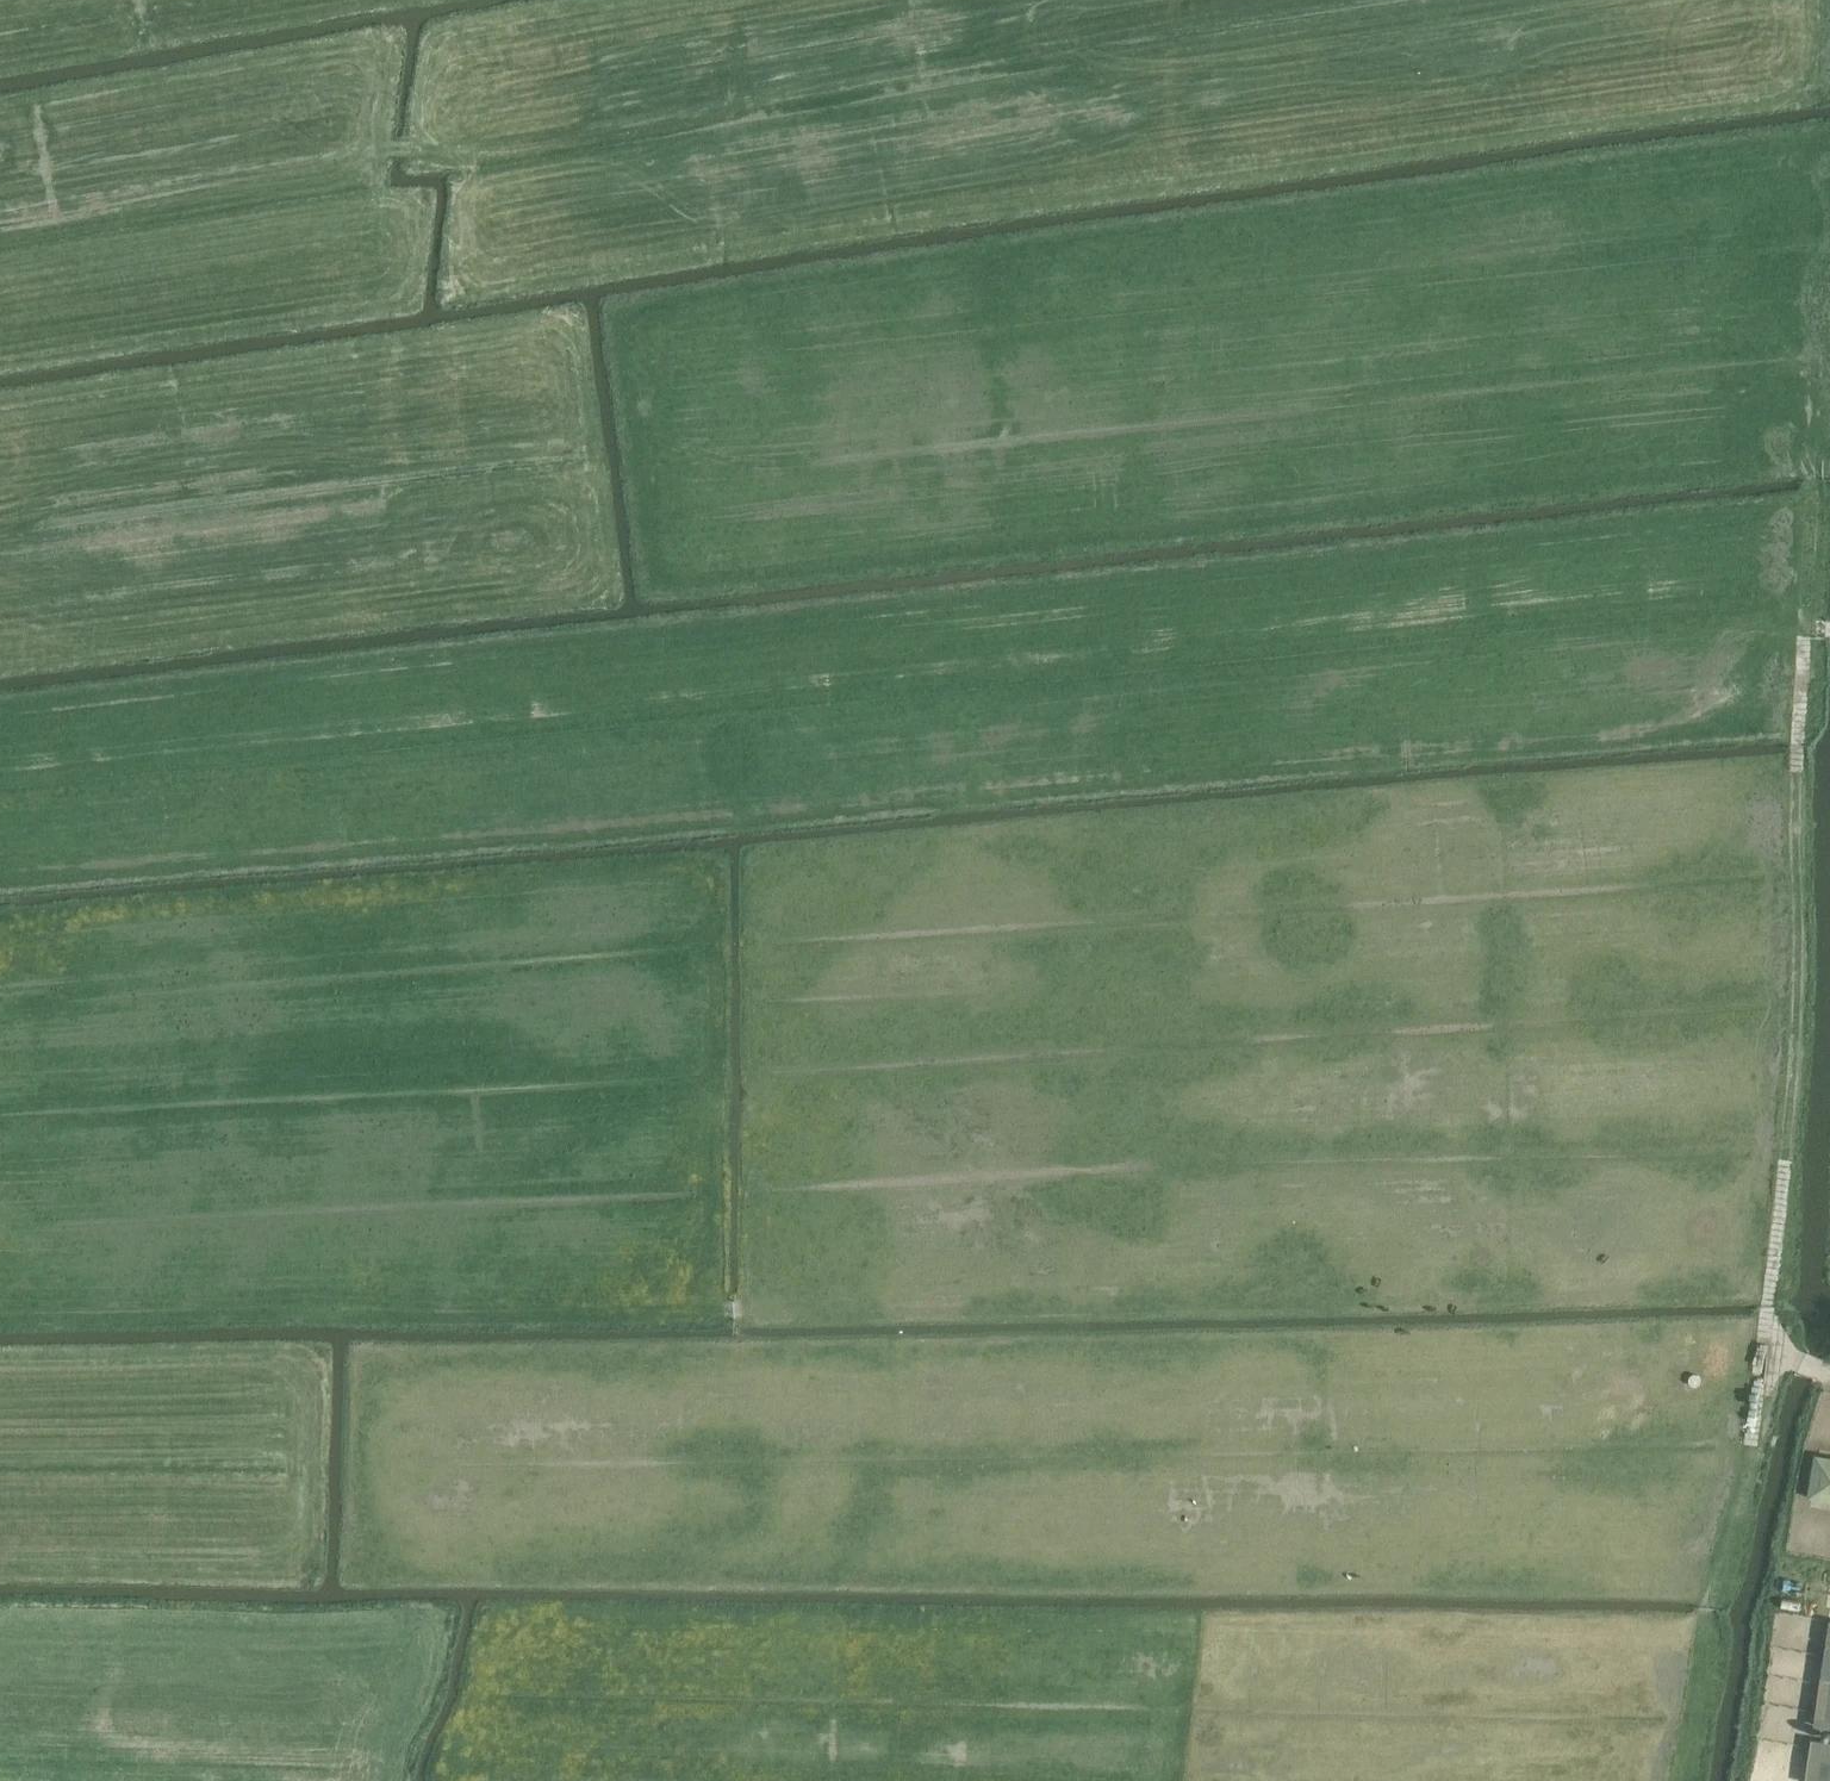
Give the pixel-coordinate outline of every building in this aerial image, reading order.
[(1829,1499),(1829,1454),(1816,1451),(1808,1495),(1829,1499)]
